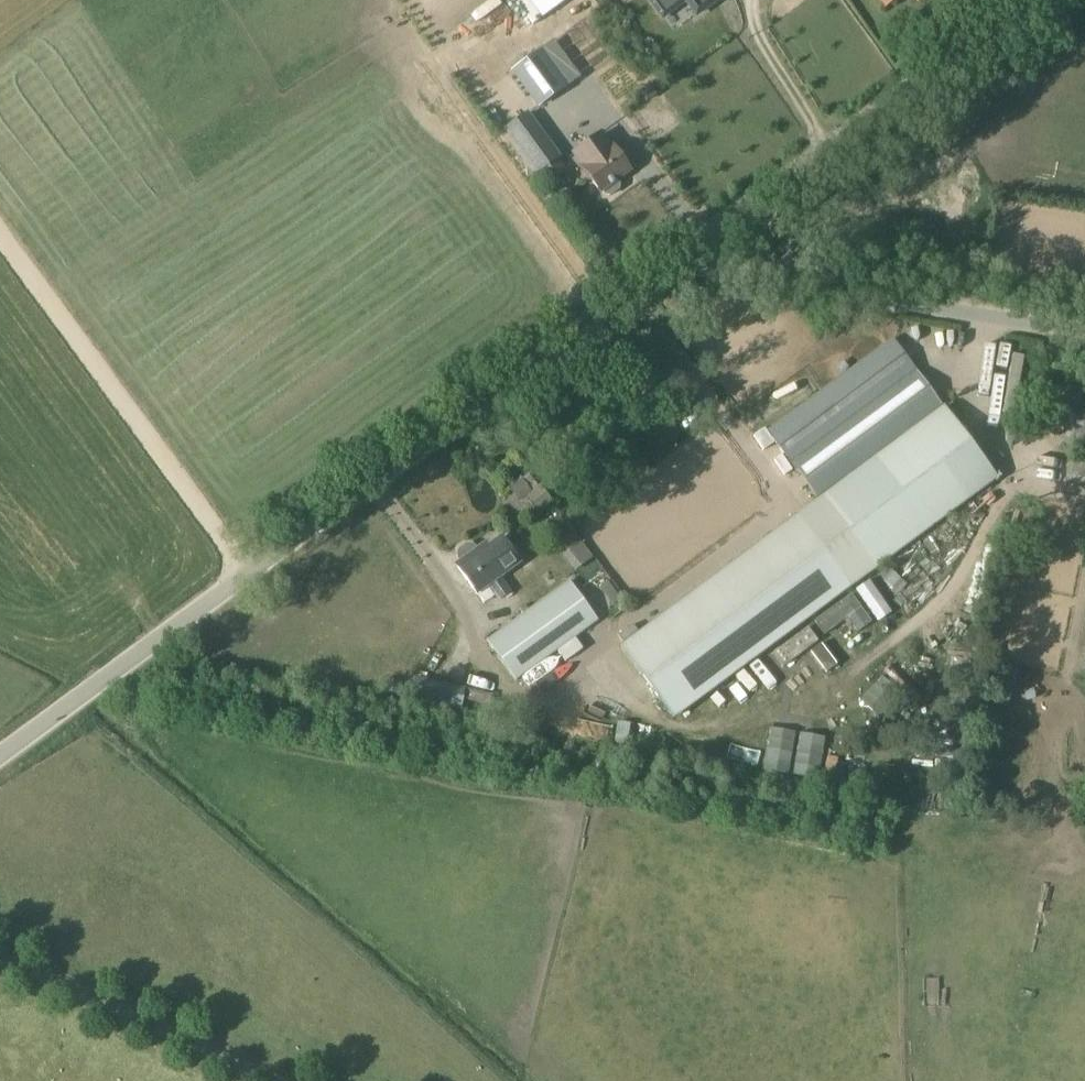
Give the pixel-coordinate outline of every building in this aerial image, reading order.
[(514,67),(539,102),(567,81),(541,47),(514,67)] [(526,113),(508,126),(537,166),(553,154),(526,113)] [(571,153),(581,166),(582,165),(601,192),(603,191),(605,194),(610,195),(619,189),(620,184),(617,180),(630,171),(611,144),(609,146),(599,132),(571,153)] [(893,338),(766,432),(791,466),(919,372),(893,338)] [(919,372),(791,466),(815,498),(941,405),(943,404),(919,372)] [(815,498),(619,643),(674,717),(996,480),(941,405),(815,498)] [(527,494),(539,512),(550,503),(538,486),(528,493),(531,491),(521,479),(509,489),(520,501),(527,494)] [(1084,540),(1084,506),(1075,536),(1084,540)] [(575,571),(593,557),(574,531),(555,545),(575,571)] [(459,562),(456,564),(476,593),(487,585),(498,600),(511,591),(500,576),(519,562),(501,536),(488,545),(486,542),(477,548),(471,545),(466,544),(458,550),(457,555),(459,562)] [(568,578),(486,639),(516,681),(599,621),(568,578)] [(1056,585),(1041,584),(1040,599),(1056,599),(1056,585)]
